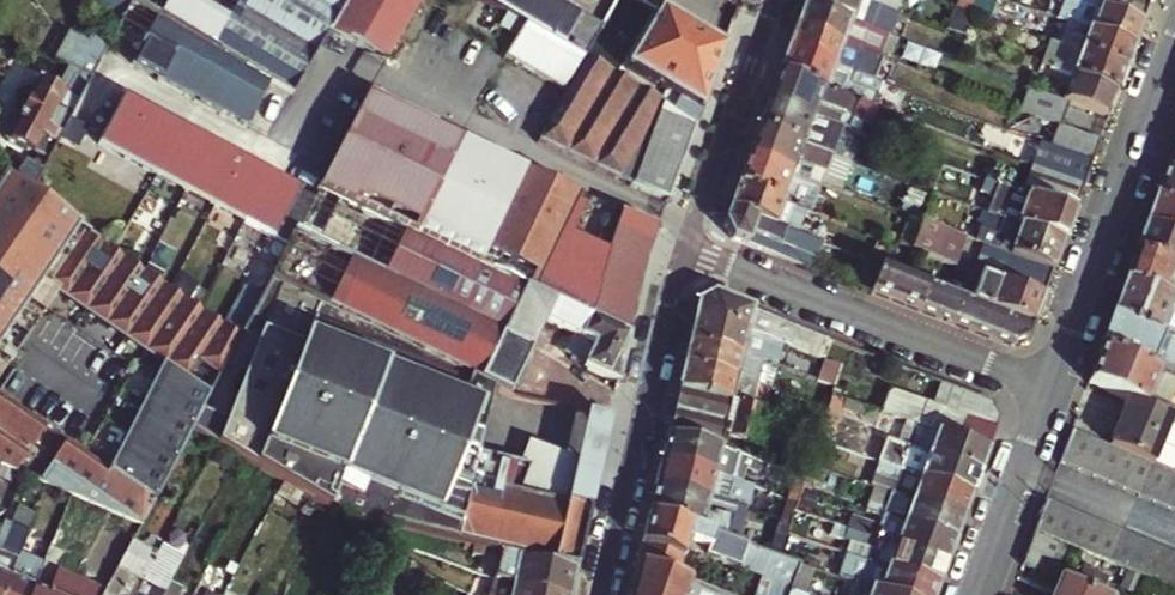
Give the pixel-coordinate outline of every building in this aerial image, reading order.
[(119,22),(120,23),(132,1),(291,96),(329,31),(348,0),(82,0),(119,22)] [(407,0),(348,0),(329,31),(384,64),(412,16),(417,6),(411,2),(407,0)] [(600,26),(556,0),(483,0),(525,25),(582,59),(583,59),(602,27),(600,26)] [(742,0),(720,0),(738,11),(742,0)] [(880,33),(889,10),(877,6),(861,0),(805,0),(803,4),(863,27),(876,32),(880,33)] [(894,12),(898,0),(879,0),(877,6),(889,10),(894,12)] [(1141,26),(1081,4),(1070,0),(1063,0),(1059,11),(1072,15),(1068,25),(1132,49),(1141,26)] [(1148,6),(1132,0),(1083,0),(1081,4),(1141,26),(1148,6)] [(795,27),(854,50),(863,27),(803,4),(795,27)] [(945,31),(960,37),(969,14),(954,8),(945,31)] [(1065,24),(1068,25),(1072,15),(1059,11),(1055,20),(1065,24)] [(672,112),(696,125),(724,51),(659,13),(627,70),(666,93),(679,100),(672,112)] [(1062,33),(1065,24),(1055,20),(1048,17),(1045,27),(1062,33)] [(1124,71),(1132,49),(1068,25),(1065,24),(1062,33),(1057,46),(1124,71)] [(506,56),(562,90),(582,59),(525,25),(506,56)] [(880,59),(868,55),(854,50),(795,27),(787,50),(851,74),(871,82),(880,59)] [(854,50),(868,55),(876,32),(863,27),(854,50)] [(32,167),(41,172),(92,75),(108,44),(90,35),(85,44),(66,34),(52,60),(68,69),(56,91),(38,81),(30,96),(22,92),(8,118),(16,122),(6,142),(36,158),(32,167)] [(1068,103),(1107,117),(1124,71),(1057,46),(1053,55),(1075,64),(1070,78),(1071,78),(1063,101),(1068,103)] [(876,95),(847,84),(851,74),(787,50),(779,72),(872,108),(876,95)] [(1048,70),(1070,78),(1075,64),(1053,55),(1048,70)] [(672,112),(660,104),(586,61),(538,143),(630,188),(668,202),(696,125),(672,112)] [(876,109),(872,108),(779,72),(768,101),(811,118),(815,106),(851,119),(870,126),(876,109)] [(876,95),(880,85),(871,82),(851,74),(847,84),(876,95)] [(1019,111),(1060,126),(1068,103),(1063,101),(1027,88),(1019,111)] [(408,235),(480,269),(525,172),(371,92),(350,133),(331,168),(330,168),(317,191),(408,235)] [(672,112),(679,100),(666,93),(660,104),(672,112)] [(105,150),(287,232),(311,180),(128,97),(105,150)] [(836,140),(807,129),(811,118),(768,101),(757,130),(829,157),(836,140)] [(846,131),(851,119),(815,106),(811,118),(846,131)] [(1091,164),(1099,140),(1060,126),(1019,111),(1018,110),(1009,133),(1047,147),(1091,164)] [(829,157),(838,160),(848,132),(846,131),(811,118),(807,129),(836,140),(829,157)] [(819,186),(829,157),(757,130),(747,158),(819,186)] [(1174,172),(1174,140),(1165,168),(1174,172)] [(1038,170),(1082,187),(1091,164),(1047,147),(1038,170)] [(736,187),(809,214),(820,186),(819,186),(747,158),(736,187)] [(1072,215),(1082,187),(1038,170),(1031,167),(1020,196),(1072,215)] [(1165,168),(1155,196),(1174,204),(1174,172),(1165,168)] [(644,271),(647,260),(657,230),(617,214),(612,225),(583,211),(588,202),(577,198),(525,172),(480,269),(525,291),(590,322),(628,340),(644,271)] [(192,430),(241,336),(3,177),(0,182),(0,467),(142,526),(192,430)] [(984,215),(1062,244),(1072,215),(1020,196),(995,186),(984,215)] [(801,237),(809,214),(736,187),(728,210),(801,237)] [(319,304),(481,382),(525,291),(480,269),(408,235),(317,191),(270,280),(319,304)] [(1155,196),(1145,224),(1174,235),(1174,204),(1155,196)] [(617,214),(588,202),(583,211),(612,225),(617,214)] [(810,270),(820,244),(801,237),(728,210),(723,223),(730,239),(810,270)] [(1008,255),(1052,272),(1062,244),(984,215),(981,214),(975,229),(978,231),(1012,244),(1008,255)] [(936,261),(953,267),(963,239),(921,223),(910,251),(936,261)] [(1145,224),(1134,253),(1174,268),(1174,235),(1145,224)] [(1008,255),(1012,244),(978,231),(974,243),(980,245),(1008,255)] [(1042,300),(1052,272),(1008,255),(980,245),(968,273),(978,277),(1042,300)] [(1174,299),(1174,268),(1134,253),(1124,281),(1174,299)] [(958,277),(960,270),(953,267),(936,261),(934,268),(958,277)] [(1027,340),(1032,326),(968,303),(879,269),(870,293),(1010,347),(1027,340)] [(1032,326),(1042,300),(978,277),(968,303),(1032,326)] [(1124,281),(1112,315),(1174,341),(1174,299),(1124,281)] [(494,388),(510,396),(545,323),(580,339),(581,340),(590,322),(525,291),(481,382),(494,388)] [(838,353),(840,345),(712,296),(697,304),(693,321),(767,338),(781,345),(801,352),(806,341),(838,353)] [(529,469),(478,458),(494,388),(481,382),(319,304),(256,468),(260,470),(282,483),(378,540),(382,526),(487,550),(575,570),(597,476),(588,474),(587,481),(541,471),(548,454),(536,450),(529,469)] [(1112,315),(1100,349),(1163,376),(1174,381),(1174,341),(1112,315)] [(687,344),(761,361),(767,338),(693,321),(687,344)] [(586,371),(617,386),(628,340),(590,322),(581,340),(580,339),(570,358),(583,364),(586,371)] [(776,366),(778,359),(781,345),(767,338),(761,361),(770,363),(769,365),(776,366)] [(682,367),(756,384),(760,366),(775,370),(776,366),(769,365),(770,363),(761,361),(687,344),(682,367)] [(1174,394),(1174,381),(1163,376),(1100,349),(1087,383),(1128,400),(1171,418),(1174,419),(1174,418),(1174,408),(1167,405),(1173,393),(1174,394)] [(791,372),(793,365),(778,359),(776,366),(791,372)] [(825,385),(832,387),(839,367),(828,362),(821,383),(825,385)] [(756,384),(768,388),(775,370),(760,366),(756,384)] [(765,403),(752,400),(756,384),(682,367),(677,390),(763,410),(763,407),(765,403)] [(752,400),(765,403),(768,388),(756,384),(752,400)] [(818,408),(825,410),(829,397),(832,387),(825,385),(816,408),(818,408)] [(815,441),(820,426),(813,424),(763,407),(763,410),(677,390),(671,413),(724,425),(730,426),(726,438),(754,445),(754,446),(801,462),(797,473),(805,475),(808,465),(809,461),(811,456),(815,441)] [(915,426),(986,452),(995,429),(971,421),(890,392),(882,415),(915,426)] [(822,420),(835,425),(843,401),(829,397),(825,410),(822,420)] [(971,421),(995,429),(998,420),(990,403),(979,399),(971,421)] [(1171,418),(1128,400),(1108,448),(1151,466),(1167,473),(1174,455),(1174,427),(1169,424),(1171,418)] [(820,426),(822,420),(825,410),(818,408),(813,424),(820,426)] [(666,437),(718,448),(724,425),(671,413),(666,437)] [(610,419),(586,414),(575,465),(548,454),(541,471),(587,481),(588,474),(597,476),(610,419)] [(890,444),(906,449),(915,426),(882,415),(880,414),(876,425),(894,432),(890,444)] [(815,441),(828,446),(835,425),(822,420),(820,426),(815,441)] [(906,449),(978,474),(986,452),(915,426),(906,449)] [(1151,466),(1108,448),(1070,432),(1059,463),(1174,512),(1174,477),(1151,466)] [(736,466),(758,473),(762,463),(749,457),(749,456),(739,454),(724,450),(718,448),(666,437),(660,463),(732,480),(736,466)] [(970,497),(978,474),(906,449),(890,444),(886,442),(878,465),(970,497)] [(724,450),(739,454),(741,447),(725,443),(724,450)] [(738,500),(728,497),(732,480),(660,463),(654,488),(706,499),(736,507),(738,500)] [(801,488),(809,491),(816,468),(808,465),(805,475),(804,479),(801,488)] [(962,520),(970,497),(878,465),(874,477),(894,484),(890,494),(962,520)] [(250,489),(271,502),(282,483),(260,470),(250,489)] [(787,501),(796,504),(801,488),(804,479),(796,476),(795,476),(787,501)] [(738,500),(742,501),(746,484),(732,480),(728,497),(738,500)] [(709,518),(702,516),(706,499),(654,488),(648,514),(735,544),(740,526),(730,523),(731,519),(711,514),(709,518)] [(794,511),(802,514),(809,491),(801,488),(796,504),(794,511)] [(866,511),(882,517),(890,494),(874,489),(866,511)] [(954,542),(962,520),(890,494),(882,517),(954,542)] [(740,526),(744,509),(736,507),(706,499),(702,516),(709,518),(711,514),(731,519),(730,523),(740,526)] [(744,509),(745,510),(747,502),(742,501),(738,500),(736,507),(744,509)] [(780,523),(789,526),(794,511),(796,504),(787,501),(780,523)] [(1045,501),(1033,534),(1174,593),(1174,556),(1045,501)] [(858,534),(874,540),(882,517),(866,511),(861,526),(858,534)] [(735,544),(648,514),(636,565),(675,578),(684,552),(731,567),(740,562),(762,570),(753,594),(788,594),(789,593),(799,566),(792,563),(779,559),(769,555),(735,544)] [(803,527),(828,536),(832,525),(807,516),(803,527)] [(874,540),(946,565),(954,542),(882,517),(874,540)] [(837,527),(858,534),(861,526),(840,519),(837,527)] [(16,560),(27,532),(4,522),(0,531),(0,594),(2,594),(16,560)] [(779,559),(786,536),(789,526),(780,523),(769,555),(779,559)] [(865,563),(937,587),(946,565),(874,540),(858,534),(837,527),(832,525),(828,536),(850,544),(870,551),(865,563)] [(32,567),(36,556),(30,553),(37,537),(27,532),(16,560),(32,567)] [(1021,567),(1056,581),(1067,550),(1032,535),(1021,567)] [(779,559),(792,563),(799,540),(786,536),(779,559)] [(40,570),(51,544),(37,537),(30,553),(36,556),(32,567),(16,560),(2,594),(30,594),(40,570)] [(117,571),(128,577),(145,549),(132,541),(117,570),(117,571)] [(845,556),(865,563),(870,551),(850,544),(845,556)] [(80,589),(92,560),(65,549),(54,575),(40,570),(30,594),(91,594),(80,589)] [(156,555),(145,549),(128,577),(117,571),(103,594),(134,594),(156,555)] [(552,594),(569,594),(575,570),(487,550),(482,576),(513,588),(552,594)] [(164,594),(154,589),(160,578),(169,562),(156,555),(134,594),(164,594)] [(885,594),(935,594),(937,587),(865,563),(845,556),(843,564),(867,572),(862,587),(870,590),(885,594)] [(91,594),(103,594),(117,571),(117,570),(92,560),(80,589),(91,594)] [(853,584),(862,587),(867,572),(843,564),(837,578),(853,584)] [(722,594),(675,578),(636,565),(631,588),(649,594),(722,594)] [(794,594),(802,594),(812,570),(799,566),(789,593),(794,594)] [(1108,584),(1082,573),(1077,586),(1097,594),(1103,594),(1108,584)] [(513,588),(482,576),(478,594),(552,594),(513,588)] [(154,589),(164,594),(170,583),(160,578),(154,589)] [(1077,586),(1059,579),(1053,594),(1097,594),(1077,586)] [(183,590),(170,583),(164,594),(180,594),(183,590)] [(870,590),(862,587),(853,584),(849,594),(869,594),(870,590)]
